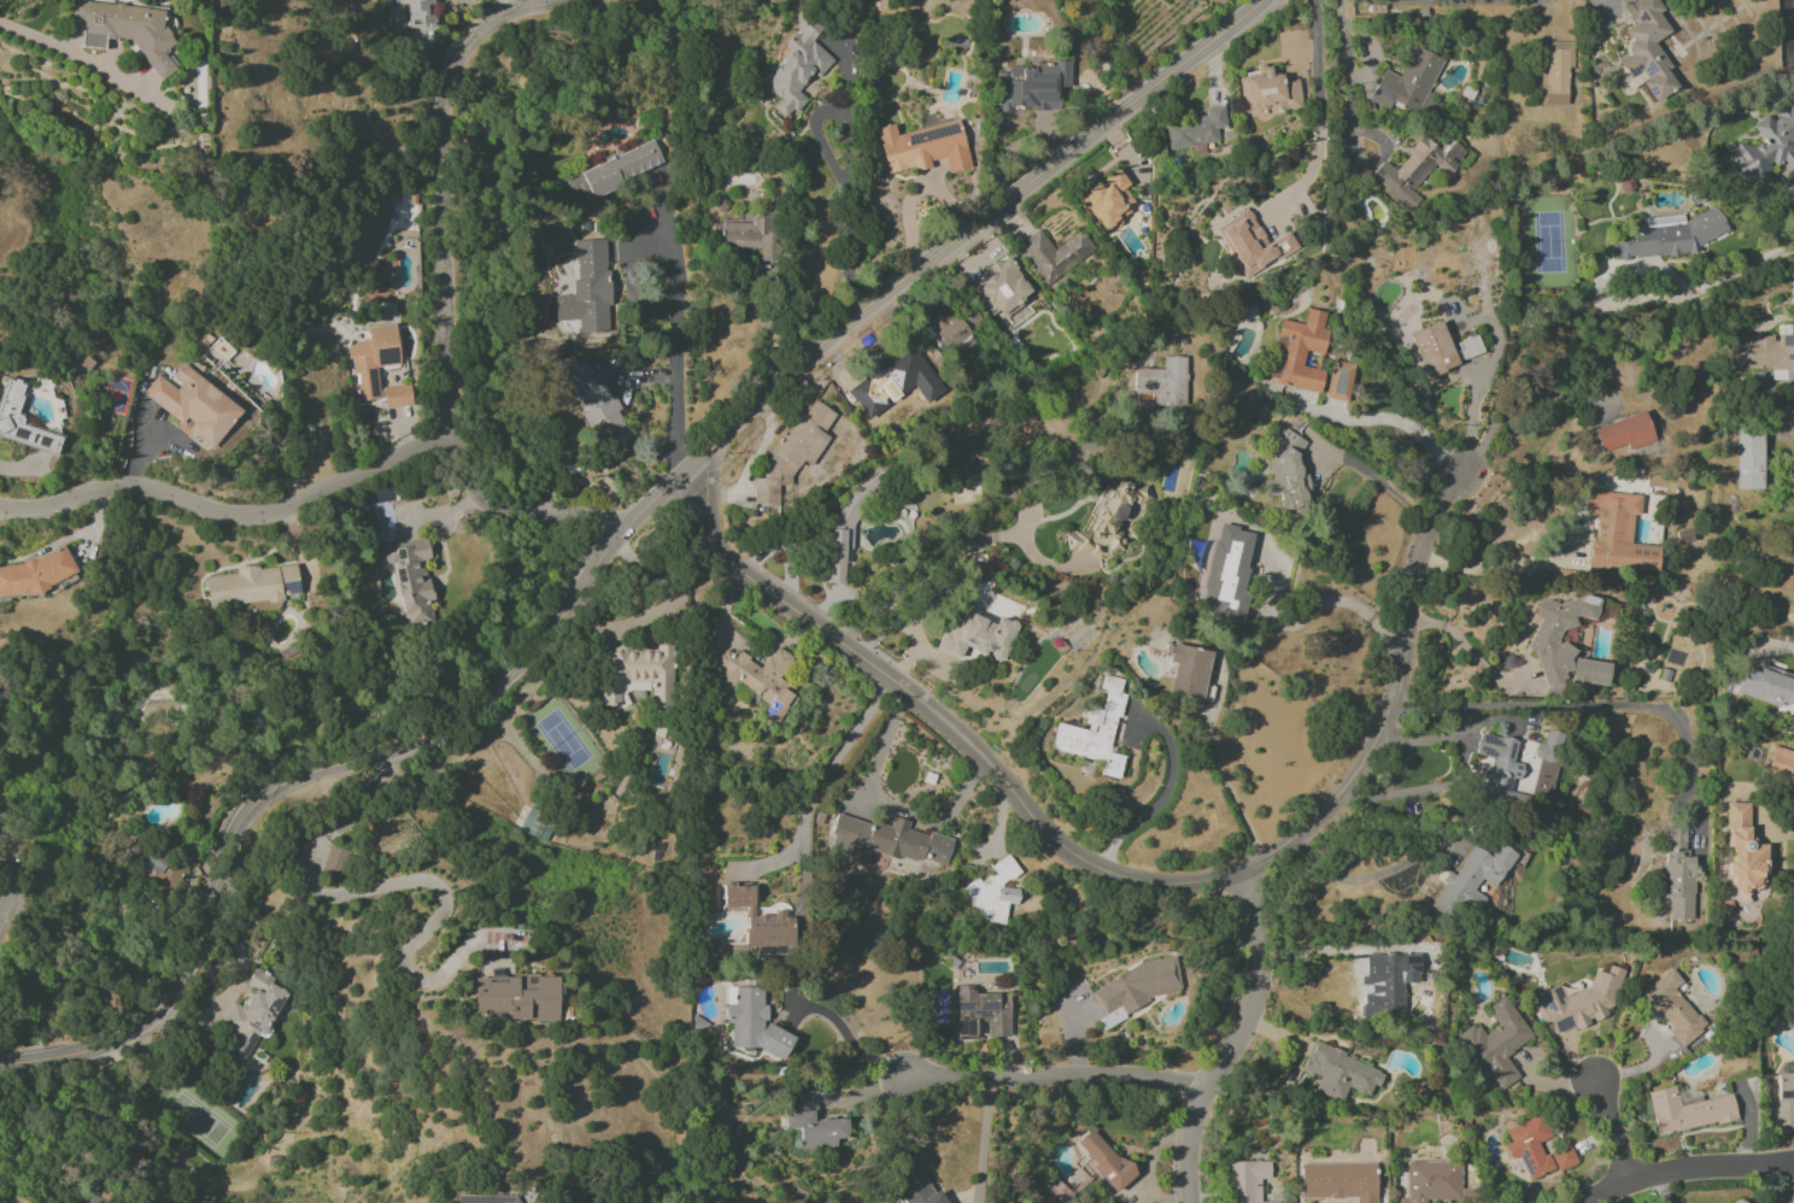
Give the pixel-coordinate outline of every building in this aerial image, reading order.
[(407,27),(435,25),(434,0),(405,0),(407,27)] [(1666,68),(1667,67),(1655,40),(1669,34),(1654,0),(1636,0),(1623,6),(1632,26),(1625,29),(1630,42),(1625,45),(1630,56),(1619,61),(1628,79),(1640,74),(1652,100),(1676,90),(1666,68)] [(164,9),(73,2),(71,22),(73,25),(72,36),(81,37),(80,47),(105,49),(106,38),(131,40),(159,81),(177,69),(177,66),(166,51),(172,47),(172,39),(163,25),(164,9)] [(762,84),(780,98),(772,108),(787,120),(805,98),(798,92),(813,74),(819,78),(834,60),(814,44),(824,32),(803,15),(793,27),(797,31),(784,47),(789,51),(762,84)] [(1573,42),(1541,41),(1539,104),(1568,105),(1569,72),(1572,73),(1573,42)] [(1069,65),(1006,65),(1006,73),(995,73),(995,112),(1013,112),(1013,109),(1060,109),(1060,87),(1069,87),(1069,65)] [(1301,107),(1298,77),(1271,80),(1269,65),(1256,66),(1257,73),(1243,75),(1247,110),(1269,107),(1269,111),(1301,107)] [(1788,109),(1781,106),(1774,121),(1765,116),(1752,127),(1763,141),(1753,149),(1739,142),(1735,150),(1734,151),(1728,164),(1736,174),(1756,183),(1765,176),(1772,162),(1789,170),(1792,173),(1793,171),(1793,156),(1793,154),(1793,153),(1793,104),(1788,109)] [(1168,150),(1218,143),(1216,128),(1226,126),(1223,106),(1204,109),(1205,117),(1164,123),(1168,150)] [(876,129),(886,175),(931,164),(930,161),(944,158),(948,172),(970,167),(959,120),(896,135),(893,124),(876,129)] [(1370,176),(1410,211),(1420,199),(1412,192),(1435,165),(1447,176),(1466,153),(1451,140),(1441,151),(1424,136),(1394,170),(1384,161),(1370,176)] [(564,177),(571,193),(579,189),(583,198),(664,166),(654,141),(564,177)] [(1102,232),(1137,208),(1123,188),(1129,184),(1118,169),(1103,180),(1104,182),(1079,199),(1102,232)] [(1728,232),(1717,208),(1710,209),(1685,221),(1683,215),(1645,218),(1645,227),(1631,228),(1632,239),(1623,239),(1610,246),(1611,260),(1678,256),(1683,253),(1699,252),(1699,245),(1728,232)] [(718,223),(719,247),(760,247),(760,261),(774,261),(774,210),(751,210),(751,222),(718,223)] [(1288,232),(1265,244),(1248,211),(1218,226),(1244,277),(1297,249),(1288,232)] [(1080,231),(1053,250),(1039,230),(1016,245),(1045,286),(1094,251),(1080,231)] [(573,241),(574,295),(554,296),(555,321),(579,320),(579,333),(609,332),(607,262),(617,261),(616,239),(573,241)] [(988,268),(993,275),(976,287),(993,311),(996,309),(1002,317),(1035,294),(1007,255),(988,268)] [(948,321),(941,309),(926,319),(945,350),(984,326),(971,306),(948,321)] [(1320,392),(1323,370),(1302,366),(1305,350),(1323,353),(1327,329),(1322,328),(1325,312),(1306,309),(1303,324),(1280,320),(1268,382),(1320,392)] [(1409,334),(1427,378),(1458,365),(1439,321),(1409,334)] [(395,324),(367,327),(368,340),(350,342),(355,402),(377,400),(374,366),(398,364),(395,324)] [(1731,369),(1771,368),(1771,380),(1793,380),(1793,325),(1776,325),(1776,336),(1730,337),(1731,369)] [(881,374),(851,396),(864,413),(914,376),(893,347),(872,363),(881,374)] [(1135,369),(1134,393),(1154,393),(1154,405),(1185,405),(1186,357),(1163,357),(1162,369),(1135,369)] [(564,367),(603,450),(630,438),(614,404),(613,405),(598,374),(593,376),(584,358),(564,367)] [(141,394),(186,426),(184,428),(213,449),(243,409),(181,364),(168,381),(157,373),(141,394)] [(16,422),(26,386),(7,380),(0,406),(0,438),(58,455),(64,435),(16,422)] [(382,388),(385,409),(412,405),(409,384),(382,388)] [(753,505),(778,504),(778,486),(791,486),(791,475),(799,475),(804,466),(812,466),(827,438),(827,429),(836,412),(813,399),(803,417),(797,417),(788,434),(780,434),(765,461),(765,470),(761,479),(753,479),(753,505)] [(1592,428),(1601,453),(1626,444),(1628,450),(1654,441),(1644,411),(1592,428)] [(1761,490),(1763,424),(1736,424),(1734,489),(1761,490)] [(1297,433),(1268,437),(1272,481),(1267,482),(1270,511),(1305,507),(1304,491),(1309,490),(1307,475),(1302,476),(1297,433)] [(821,581),(847,585),(862,487),(870,489),(869,494),(883,496),(885,483),(880,482),(880,479),(861,476),(858,496),(843,494),(840,513),(832,512),(821,581)] [(1066,552),(1086,551),(1094,554),(1125,552),(1123,529),(1126,521),(1151,520),(1150,508),(1151,505),(1150,486),(1132,487),(1132,483),(1116,477),(1114,477),(1111,486),(1102,486),(1086,532),(1065,533),(1066,552)] [(365,506),(393,500),(390,486),(362,492),(365,506)] [(1662,571),(1663,547),(1630,545),(1632,514),(1640,515),(1641,494),(1586,492),(1585,510),(1595,511),(1594,540),(1589,539),(1588,568),(1662,571)] [(1243,623),(1248,596),(1242,594),(1253,532),(1217,525),(1201,609),(1214,611),(1212,617),(1243,623)] [(382,545),(385,566),(395,564),(403,624),(428,621),(426,603),(433,602),(424,539),(382,545)] [(31,594),(76,574),(64,546),(33,560),(29,560),(18,565),(0,568),(0,598),(31,594)] [(206,597),(238,596),(238,597),(298,595),(297,566),(258,568),(258,566),(235,567),(236,574),(205,576),(206,597)] [(1535,603),(1537,622),(1526,649),(1538,654),(1540,684),(1561,682),(1572,686),(1605,683),(1609,673),(1608,660),(1576,663),(1574,648),(1557,641),(1562,629),(1578,627),(1582,617),(1594,622),(1599,608),(1598,600),(1593,598),(1552,602),(1550,601),(1535,603)] [(1016,623),(998,617),(996,622),(971,614),(969,619),(959,616),(955,627),(946,624),(937,650),(961,658),(965,648),(988,656),(987,658),(1002,663),(1016,623)] [(1200,701),(1211,653),(1167,642),(1163,658),(1176,661),(1168,693),(1200,701)] [(670,707),(672,645),(655,644),(655,651),(644,651),(644,649),(599,648),(598,702),(619,703),(620,682),(651,683),(650,707),(670,707)] [(759,668),(745,656),(726,648),(722,653),(710,682),(729,690),(735,682),(746,687),(762,701),(769,704),(764,717),(780,724),(791,700),(798,692),(782,679),(792,655),(776,648),(775,649),(759,668)] [(1760,665),(1757,673),(1743,668),(1734,693),(1780,707),(1782,701),(1793,705),(1793,676),(1760,665)] [(1050,751),(1101,761),(1098,775),(1118,779),(1123,756),(1110,753),(1122,694),(1120,693),(1123,679),(1102,675),(1099,689),(1106,690),(1102,710),(1089,707),(1084,729),(1056,723),(1050,751)] [(1562,735),(1544,729),(1535,756),(1552,762),(1562,735)] [(1469,796),(1508,801),(1511,779),(1520,780),(1522,765),(1513,764),(1516,739),(1477,734),(1474,759),(1484,760),(1481,783),(1471,782),(1469,796)] [(1769,747),(1764,775),(1793,781),(1793,751),(1769,747)] [(1748,803),(1726,803),(1726,850),(1730,850),(1730,876),(1733,876),(1733,890),(1765,890),(1765,841),(1748,841),(1748,803)] [(944,870),(953,841),(907,827),(909,821),(893,816),(889,829),(837,813),(830,834),(834,835),(829,853),(865,864),(870,847),(944,870)] [(545,840),(550,826),(525,817),(519,831),(545,840)] [(1692,920),(1693,856),(1685,856),(1685,823),(1663,823),(1663,898),(1668,898),(1668,920),(1692,920)] [(1515,853),(1497,842),(1489,856),(1471,845),(1453,876),(1448,873),(1429,907),(1450,919),(1459,903),(1476,913),(1485,898),(1473,891),(1480,879),(1495,888),(1515,853)] [(185,864),(146,846),(139,861),(159,871),(153,883),(172,892),(185,864)] [(348,849),(326,847),(323,874),(345,876),(348,849)] [(987,926),(997,919),(1000,924),(1011,917),(1006,910),(1020,900),(1013,889),(1010,892),(1004,884),(1021,873),(1008,854),(989,867),(991,871),(962,890),(987,926)] [(746,908),(746,950),(793,950),(793,923),(783,923),(784,910),(756,910),(756,885),(723,885),(722,907),(746,908)] [(1375,955),(1376,980),(1365,981),(1366,998),(1376,998),(1376,1013),(1403,1012),(1401,971),(1427,970),(1426,953),(1375,955)] [(1089,991),(1102,1017),(1097,1020),(1102,1029),(1165,994),(1178,993),(1175,969),(1169,958),(1144,962),(1089,991)] [(1536,994),(1555,1035),(1571,1027),(1578,1030),(1588,1025),(1590,1019),(1595,1021),(1608,1015),(1604,1008),(1612,1004),(1623,970),(1613,967),(1601,973),(1596,963),(1590,985),(1564,998),(1557,984),(1536,994)] [(1639,994),(1682,1047),(1706,1028),(1674,988),(1681,982),(1670,968),(1639,994)] [(242,1062),(258,1034),(264,1038),(289,993),(272,984),(275,980),(257,970),(237,1004),(233,1002),(219,1026),(237,1036),(227,1054),(242,1062)] [(474,977),(474,1014),(509,1013),(510,1020),(558,1020),(558,997),(563,996),(562,976),(474,977)] [(795,1036),(766,1023),(764,1023),(768,1017),(768,1007),(763,1005),(763,988),(726,987),(725,1020),(732,1023),(731,1048),(754,1048),(784,1061),(795,1036)] [(1009,994),(973,994),(973,989),(956,989),(957,1041),(976,1040),(976,1021),(988,1021),(988,1037),(1009,1037),(1009,994)] [(1533,1036),(1503,996),(1486,1009),(1499,1025),(1483,1036),(1474,1023),(1453,1039),(1480,1076),(1487,1070),(1502,1090),(1519,1077),(1505,1057),(1533,1036)] [(1313,1092),(1341,1102),(1346,1088),(1371,1098),(1382,1069),(1312,1043),(1302,1070),(1319,1076),(1313,1092)] [(1793,1127),(1793,1073),(1776,1074),(1777,1128),(1793,1127)] [(1656,1136),(1736,1119),(1731,1095),(1699,1101),(1697,1090),(1676,1094),(1674,1086),(1647,1092),(1656,1136)] [(800,1149),(836,1148),(836,1139),(847,1139),(847,1118),(817,1118),(817,1091),(798,1092),(798,1112),(785,1113),(785,1128),(799,1128),(800,1149)] [(1530,1182),(1576,1161),(1569,1144),(1543,1155),(1537,1143),(1550,1137),(1539,1115),(1504,1131),(1510,1143),(1504,1146),(1510,1160),(1518,1157),(1530,1182)] [(1091,1128),(1085,1134),(1077,1126),(1071,1132),(1079,1140),(1076,1143),(1090,1158),(1086,1163),(1115,1193),(1135,1174),(1091,1128)] [(905,1187),(898,1191),(904,1202),(945,1202),(938,1190),(932,1193),(914,1161),(896,1171),(905,1187)] [(1278,1202),(1260,1202),(1260,1179),(1270,1179),(1269,1161),(1227,1162),(1227,1202),(1278,1202)] [(1426,1199),(1476,1199),(1476,1188),(1460,1188),(1460,1162),(1406,1162),(1406,1200),(1397,1200),(1397,1202),(1426,1202),(1426,1199)] [(1301,1199),(1355,1198),(1355,1202),(1376,1202),(1375,1163),(1300,1164),(1301,1199)] [(457,1195),(457,1202),(524,1202),(524,1196),(457,1195)]
